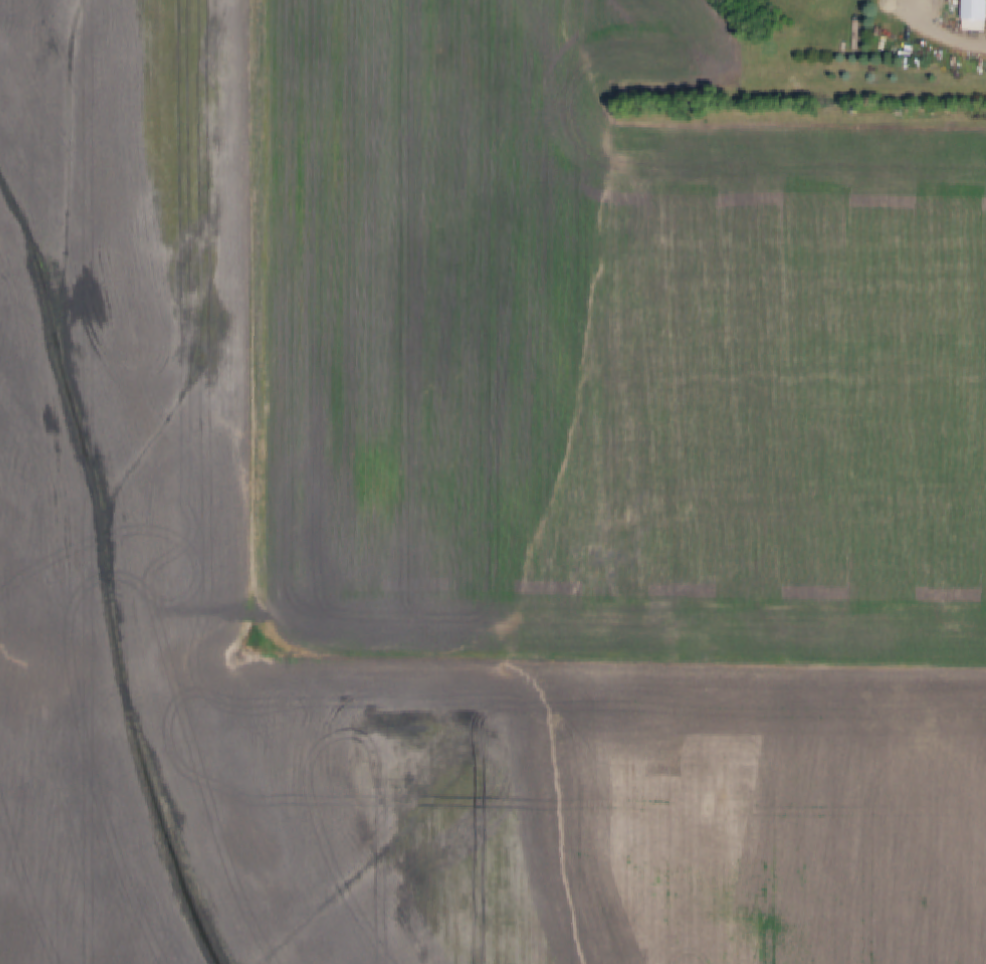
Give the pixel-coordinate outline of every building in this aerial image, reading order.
[(970,20),(970,0),(985,0),(985,21),(970,20)]
